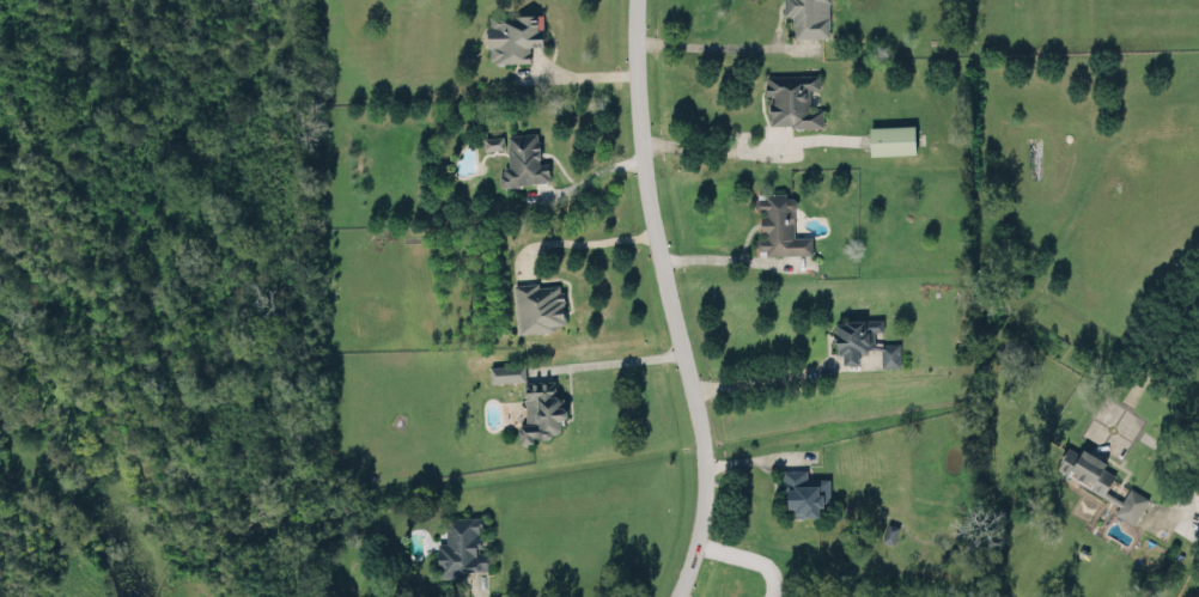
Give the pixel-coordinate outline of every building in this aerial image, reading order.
[(781,13),(791,13),(791,36),(827,35),(826,0),(781,0),(781,13)] [(529,59),(528,44),(543,44),(542,12),(486,14),(488,61),(529,59)] [(770,126),(822,124),(821,107),(810,107),(809,88),(819,88),(819,73),(764,74),(765,94),(769,94),(770,126)] [(868,125),(869,153),(914,152),(913,123),(868,125)] [(500,184),(499,172),(503,171),(503,167),(505,164),(509,164),(507,145),(509,142),(507,133),(536,129),(537,138),(540,138),(541,156),(538,156),(540,162),(548,160),(549,172),(548,172),(549,178),(513,183),(513,184),(504,184),(500,184)] [(483,148),(503,148),(503,134),(482,135),(483,148)] [(766,254),(766,249),(759,249),(755,245),(755,240),(759,236),(765,236),(765,232),(761,232),(761,213),(765,213),(765,209),(759,209),(755,206),(754,200),(757,196),(765,196),(765,191),(786,191),(786,196),(792,196),(796,199),(796,205),(792,208),(793,236),(811,234),(812,252),(766,254)] [(514,282),(516,331),(555,329),(555,322),(564,322),(562,283),(538,284),(538,281),(514,282)] [(836,349),(836,322),(845,322),(845,319),(864,318),(863,318),(882,317),(883,329),(874,330),(874,342),(882,343),(883,342),(899,342),(900,365),(881,366),(881,348),(874,346),(868,347),(868,352),(859,352),(859,363),(844,363),(842,353),(839,353),(839,349),(836,349)] [(488,364),(489,381),(524,379),(524,362),(488,364)] [(527,422),(524,379),(555,378),(555,394),(556,394),(559,396),(564,396),(565,407),(568,409),(568,415),(566,419),(561,419),(561,430),(559,432),(556,433),(554,433),(553,433),(553,434),(549,439),(544,439),(541,435),(534,435),(534,441),(521,441),(521,437),(519,437),(518,426),(519,426),(519,425),(521,424),(521,422),(522,422),(523,422),(524,422),(527,422)] [(1147,496),(1128,486),(1122,498),(1105,490),(1114,473),(1102,467),(1105,460),(1081,447),(1079,451),(1067,445),(1055,468),(1119,501),(1113,513),(1133,523),(1147,496)] [(795,515),(820,515),(820,499),(828,499),(828,477),(806,477),(806,468),(784,468),(785,507),(795,506),(795,515)] [(438,577),(437,540),(445,540),(445,516),(482,514),(482,525),(479,525),(479,536),(481,536),(481,546),(479,546),(479,549),(488,549),(488,568),(481,568),(481,569),(465,571),(465,575),(438,577)]
